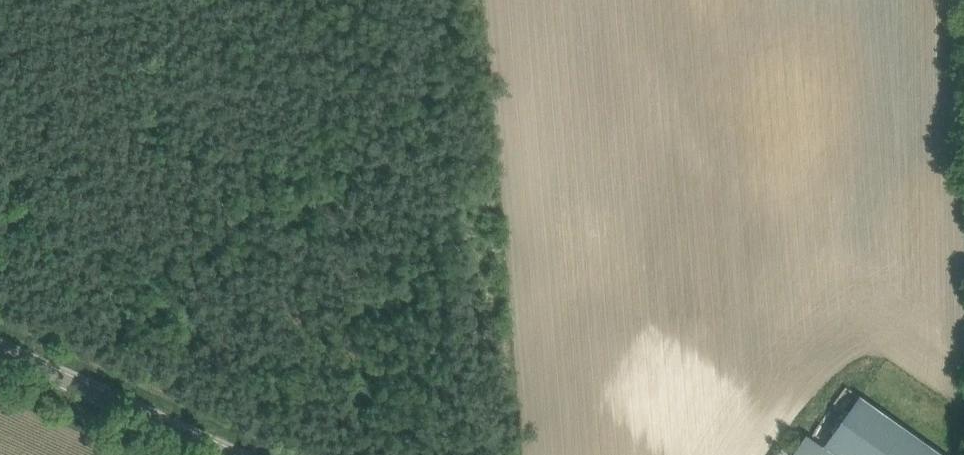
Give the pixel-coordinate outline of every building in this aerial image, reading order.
[(825,447),(835,454),(935,454),(859,402),(825,447)] [(795,454),(835,454),(825,447),(810,436),(795,454)]
